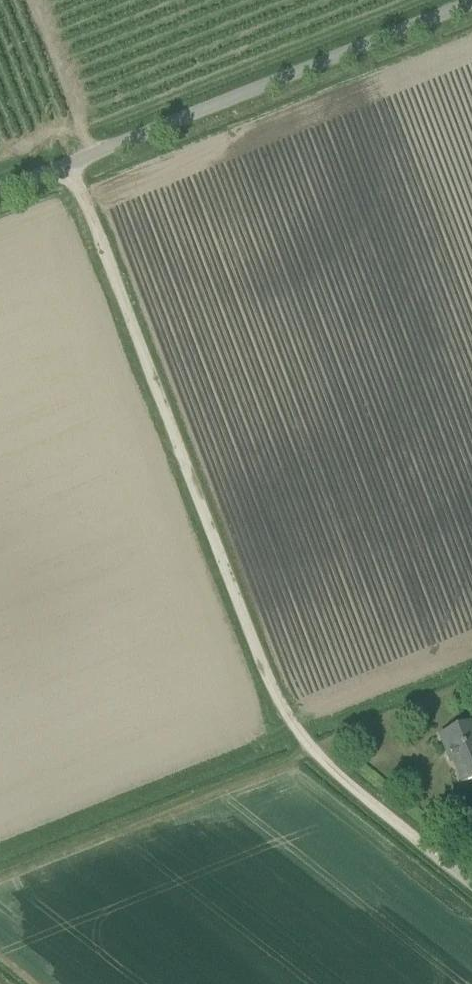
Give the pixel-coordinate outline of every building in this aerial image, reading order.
[(471,780),(471,724),(441,737),(448,755),(451,754),(462,784),(471,780)]
